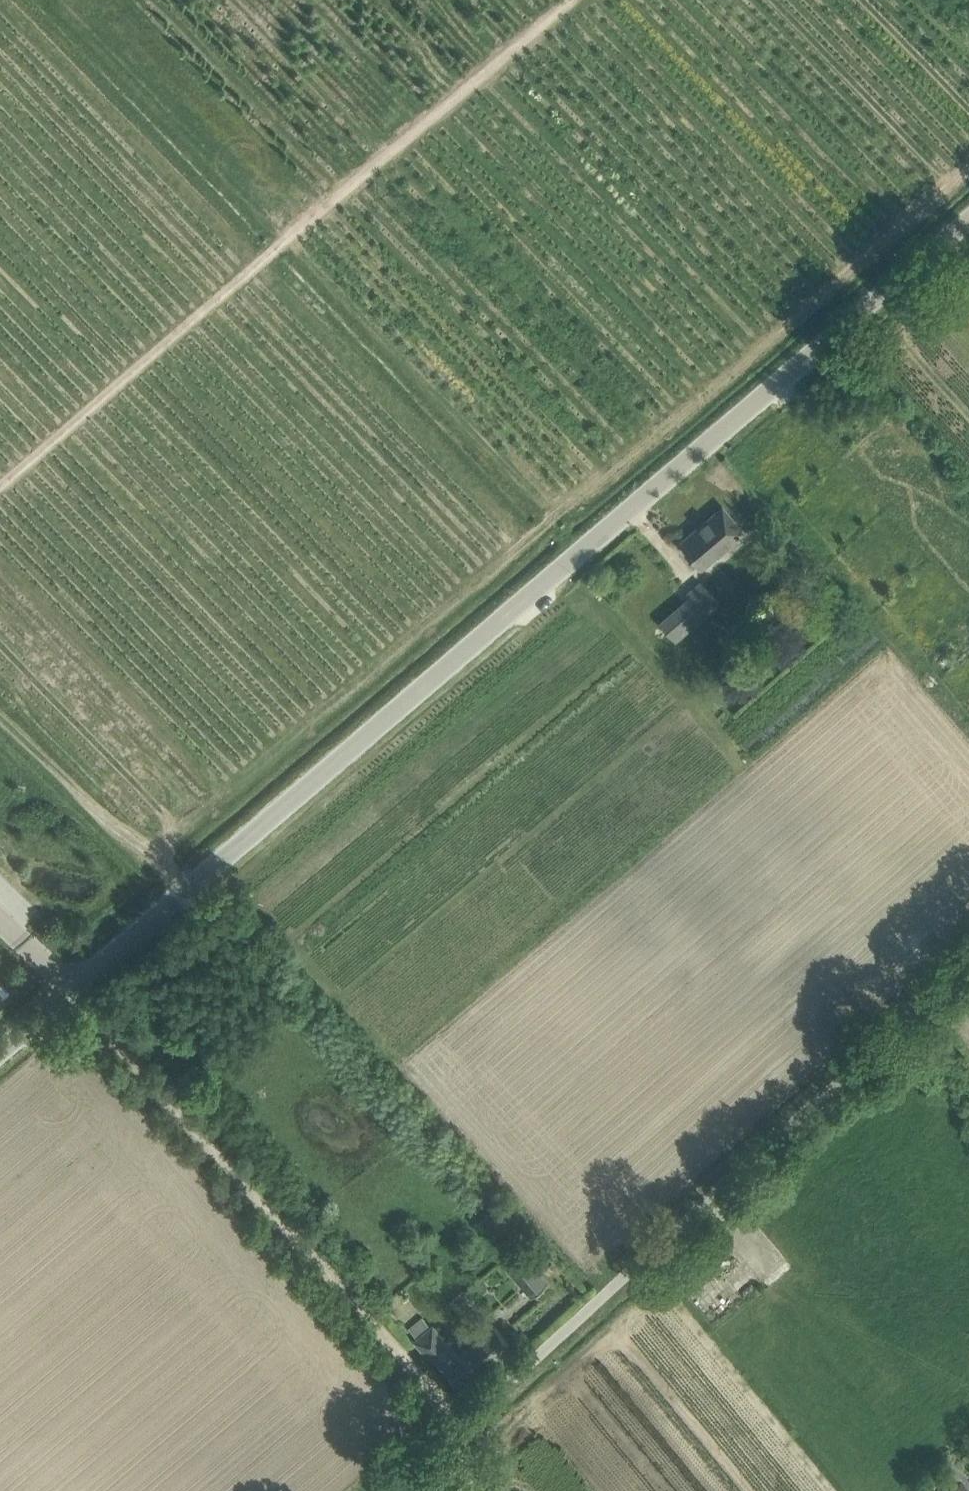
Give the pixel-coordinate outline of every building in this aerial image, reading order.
[(682,542),(695,557),(702,566),(743,531),(723,507),(682,542)] [(661,623),(675,638),(676,639),(718,602),(701,582),(689,593),(692,597),(661,623)] [(508,1269),(531,1295),(547,1282),(524,1255),(508,1269)] [(415,1341),(431,1360),(435,1356),(461,1387),(511,1344),(496,1326),(460,1357),(433,1325),(415,1341)]
